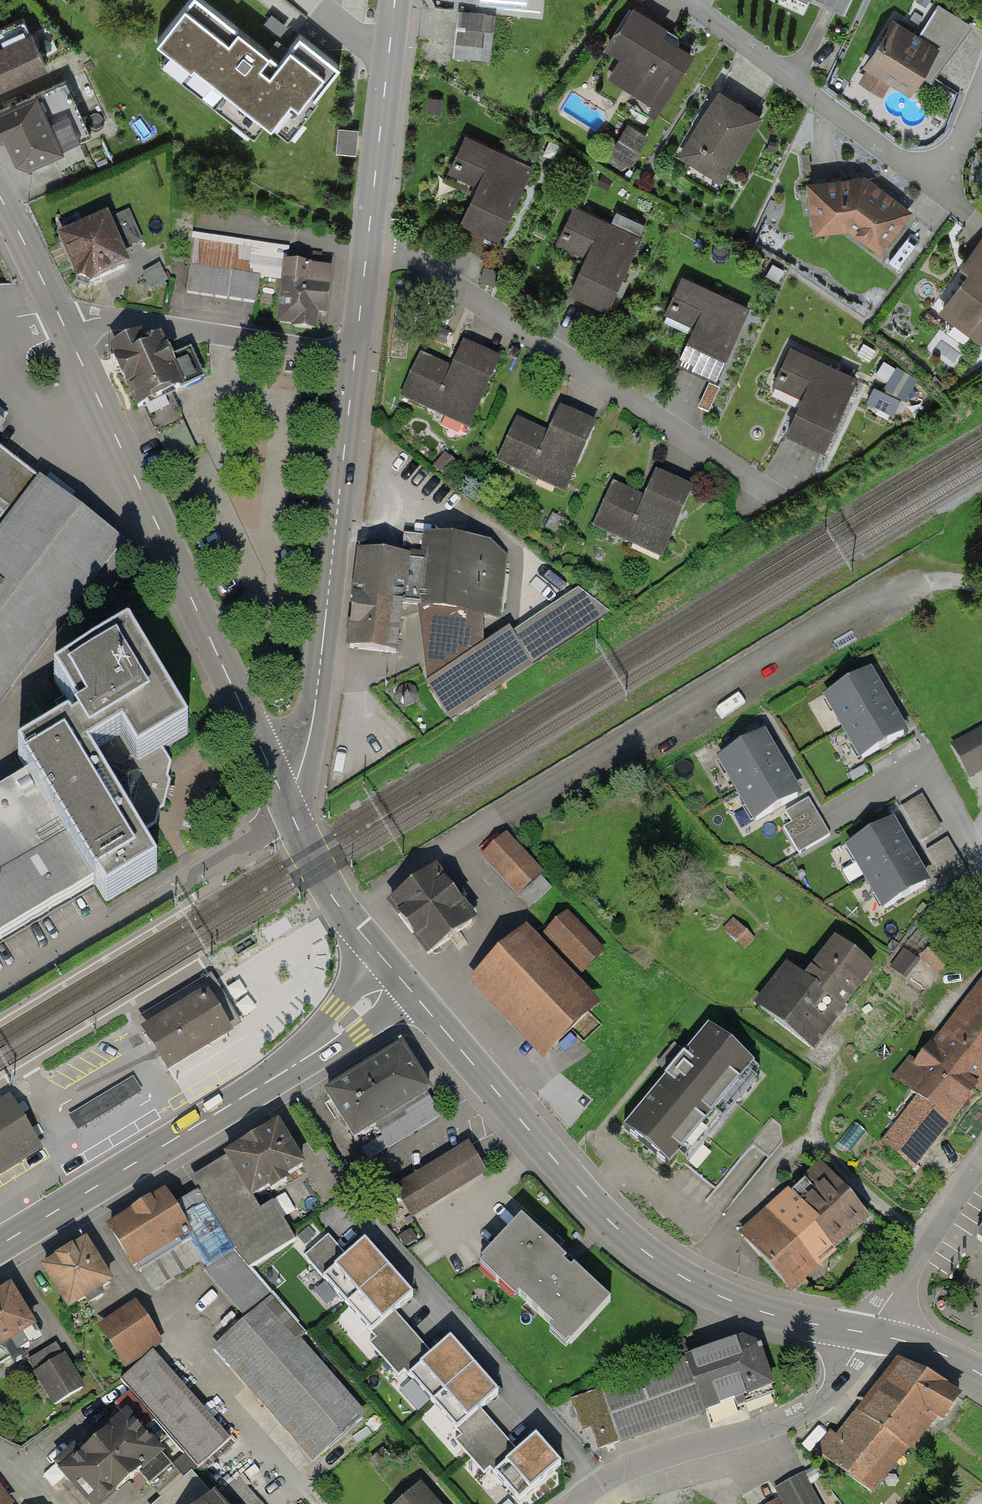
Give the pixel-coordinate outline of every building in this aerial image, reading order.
[(298,33),(279,57),(205,0),(185,0),(156,38),(170,48),(158,63),(252,135),(265,119),(288,137),(316,100),(313,98),(338,64),(298,33)] [(696,46),(633,6),(611,41),(627,51),(610,77),(658,107),(696,46)] [(485,15),(458,11),(453,56),(480,59),(485,15)] [(920,39),(893,23),(868,64),(909,89),(920,71),(929,76),(957,31),(934,17),(920,39)] [(45,65),(23,18),(0,28),(0,85),(45,65)] [(0,108),(0,125),(20,165),(108,120),(82,67),(0,108)] [(760,115),(721,91),(683,153),(722,177),(760,115)] [(646,136),(628,125),(612,152),(630,163),(646,136)] [(467,134),(452,167),(476,178),(459,216),(499,235),(532,164),(467,134)] [(862,178),(812,185),(816,215),(835,212),(879,246),(905,212),(862,178)] [(576,206),(560,238),(584,249),(567,285),(607,305),(646,224),(616,210),(610,222),(576,206)] [(128,213),(65,242),(85,286),(126,268),(118,251),(141,241),(128,213)] [(495,238),(462,223),(454,241),(487,257),(495,238)] [(193,237),(186,292),(254,300),(257,274),(289,279),(283,323),(297,325),(297,328),(314,330),(316,314),(325,315),(331,272),(319,271),(321,257),(292,253),(293,250),(193,237)] [(943,309),(981,338),(981,240),(964,265),(971,270),(943,309)] [(166,281),(159,270),(144,279),(150,290),(166,281)] [(681,276),(666,309),(691,320),(674,357),(714,375),(746,306),(681,276)] [(140,341),(114,353),(139,407),(144,404),(169,393),(199,379),(189,356),(170,365),(161,346),(152,349),(150,344),(143,347),(140,341)] [(792,345),(776,378),(801,389),(783,426),(823,444),(855,375),(792,345)] [(497,362),(464,348),(453,372),(420,358),(402,397),(468,426),(497,362)] [(195,449),(169,393),(144,404),(170,461),(195,449)] [(594,423),(561,408),(550,433),(518,419),(499,458),(565,487),(594,423)] [(15,426),(0,414),(0,446),(15,426)] [(124,543),(0,447),(0,703),(124,543)] [(691,489),(657,474),(647,499),(614,485),(596,524),(662,553),(691,489)] [(483,615),(499,617),(506,561),(488,547),(404,537),(401,562),(359,557),(349,648),(395,653),(400,605),(418,607),(483,615)] [(515,635),(430,690),(451,720),(607,614),(578,591),(515,635)] [(484,641),(483,615),(418,607),(425,682),(430,690),(515,635),(509,626),(484,641)] [(95,892),(104,906),(169,867),(107,764),(164,731),(181,759),(210,742),(143,631),(53,685),(75,722),(18,756),(33,780),(0,799),(0,948),(95,892)] [(906,731),(870,671),(825,698),(861,757),(906,731)] [(952,745),(969,777),(981,770),(981,730),(952,745)] [(801,793),(764,733),(716,761),(753,822),(801,793)] [(827,834),(813,810),(783,828),(798,852),(827,834)] [(928,881),(892,820),(845,848),(881,909),(928,881)] [(930,846),(946,883),(970,873),(953,836),(930,846)] [(551,888),(506,840),(486,859),(531,907),(551,888)] [(435,873),(392,906),(429,955),(472,923),(459,905),(465,900),(457,890),(451,895),(435,873)] [(547,935),(582,972),(603,952),(568,916),(547,935)] [(753,939),(745,931),(736,941),(744,948),(753,939)] [(520,940),(483,976),(551,1048),(588,1012),(520,940)] [(810,1048),(870,970),(835,943),(805,980),(781,961),(750,1001),(810,1048)] [(915,1063),(909,1058),(894,1079),(918,1098),(884,1142),(914,1165),(976,1085),(981,1089),(981,976),(915,1063)] [(139,1021),(146,1033),(207,997),(229,1034),(241,1027),(212,978),(139,1021)] [(144,1035),(141,1037),(168,1081),(203,1060),(234,1041),(229,1034),(207,997),(146,1033),(144,1035)] [(670,1165),(754,1064),(708,1026),(624,1127),(670,1165)] [(403,1049),(328,1095),(355,1138),(430,1092),(403,1049)] [(78,1125),(145,1092),(137,1077),(70,1110),(78,1125)] [(0,1104),(0,1180),(44,1154),(32,1135),(18,1111),(10,1098),(0,1104)] [(227,1157),(235,1170),(255,1202),(305,1170),(278,1125),(227,1157)] [(411,1217),(484,1172),(468,1146),(395,1191),(411,1217)] [(819,1168),(742,1237),(787,1287),(864,1218),(819,1168)] [(235,1170),(199,1193),(231,1248),(235,1253),(249,1270),(296,1241),(273,1203),(261,1211),(255,1202),(235,1170)] [(199,1193),(172,1209),(187,1233),(207,1268),(231,1248),(199,1193)] [(163,1196),(110,1229),(134,1266),(187,1233),(172,1209),(163,1196)] [(610,1302),(522,1220),(483,1262),(571,1344),(610,1302)] [(347,1305),(389,1269),(365,1242),(347,1258),(328,1236),(304,1256),(347,1305)] [(87,1245),(41,1274),(68,1318),(114,1289),(87,1245)] [(245,1318),(223,1338),(323,1453),(361,1419),(295,1344),(305,1334),(249,1270),(235,1253),(231,1248),(207,1268),(204,1271),(245,1318)] [(347,1305),(376,1338),(370,1344),(384,1360),(414,1333),(395,1312),(412,1296),(389,1269),(347,1305)] [(11,1357),(6,1349),(21,1341),(18,1336),(32,1327),(10,1290),(0,1296),(0,1364),(11,1357)] [(137,1308),(103,1330),(123,1360),(157,1338),(137,1308)] [(433,1403),(474,1367),(451,1340),(433,1355),(414,1333),(384,1360),(398,1375),(404,1370),(433,1403)] [(744,1341),(603,1390),(621,1441),(734,1400),(737,1407),(774,1394),(758,1347),(744,1341)] [(56,1345),(29,1361),(55,1404),(82,1388),(56,1345)] [(153,1352),(121,1380),(198,1468),(230,1439),(153,1352)] [(899,1366),(862,1415),(905,1448),(932,1414),(941,1420),(958,1397),(899,1366)] [(433,1403),(461,1435),(455,1440),(470,1457),(500,1431),(481,1409),(498,1394),(474,1367),(433,1403)] [(621,1441),(603,1390),(573,1401),(581,1423),(590,1419),(600,1448),(621,1441)] [(55,1464),(90,1503),(105,1503),(140,1473),(150,1485),(171,1467),(141,1433),(154,1421),(129,1393),(114,1405),(125,1417),(81,1456),(73,1448),(55,1464)] [(832,1434),(818,1452),(871,1493),(905,1448),(862,1415),(858,1412),(838,1438),(832,1434)] [(490,1468),(519,1501),(561,1465),(536,1437),(518,1452),(500,1431),(470,1457),(484,1473),(490,1468)] [(192,1473),(155,1503),(219,1503),(192,1473)] [(802,1473),(774,1489),(780,1499),(771,1503),(819,1503),(802,1473)] [(238,1477),(220,1492),(231,1503),(263,1503),(238,1477)] [(420,1486),(399,1503),(436,1503),(420,1486)] [(0,1490),(0,1503),(10,1503),(0,1490)]
